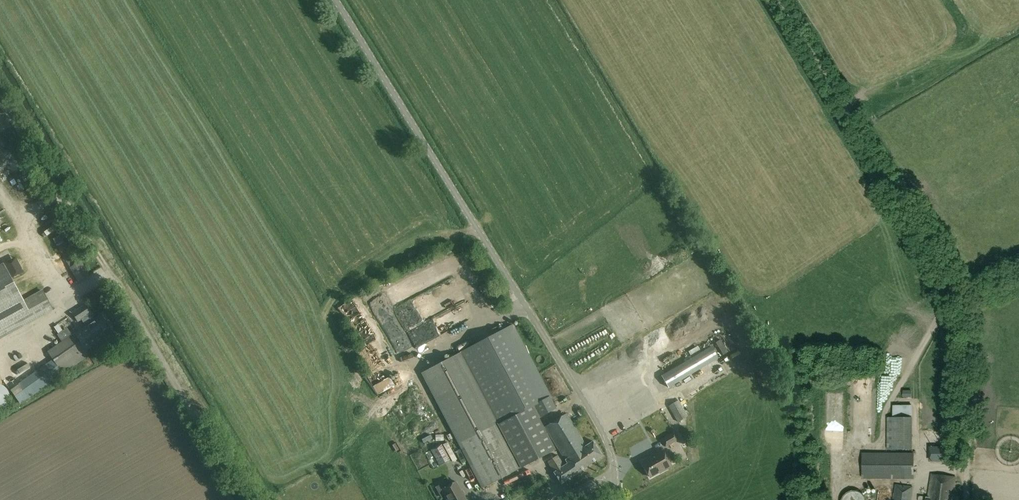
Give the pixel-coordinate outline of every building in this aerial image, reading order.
[(32,200),(37,195),(30,188),(25,192),(32,200)] [(43,219),(50,216),(47,210),(40,213),(43,219)] [(460,249),(395,286),(403,300),(467,263),(460,249)] [(13,257),(6,262),(14,273),(21,267),(13,257)] [(0,265),(0,339),(52,310),(42,290),(24,300),(4,263),(0,265)] [(402,304),(410,321),(437,308),(433,300),(441,296),(437,287),(402,304)] [(767,293),(769,301),(776,299),(774,292),(767,293)] [(90,355),(87,351),(113,333),(102,316),(95,320),(85,305),(72,313),(78,322),(82,320),(86,326),(75,333),(48,352),(53,359),(18,384),(28,399),(73,367),(86,357),(87,358),(90,355)] [(419,335),(422,340),(441,326),(445,331),(461,318),(458,315),(454,318),(450,313),(437,322),(419,335)] [(402,348),(415,342),(409,329),(406,330),(402,321),(398,323),(395,317),(389,320),(402,348)] [(555,449),(533,407),(539,417),(557,408),(550,396),(512,325),(460,352),(460,353),(421,373),(460,446),(483,488),(520,467),(521,468),(555,449)] [(38,337),(23,346),(29,356),(44,348),(38,337)] [(605,360),(623,351),(620,346),(603,356),(605,360)] [(700,354),(660,378),(667,390),(707,366),(700,354)] [(616,369),(608,373),(613,382),(629,374),(626,369),(618,373),(616,369)] [(383,389),(395,381),(392,376),(379,384),(383,389)] [(1,410),(2,410),(3,410),(4,408),(5,408),(6,407),(7,406),(8,405),(9,403),(9,402),(10,401),(10,400),(10,399),(10,398),(10,397),(10,396),(10,395),(9,394),(9,393),(9,392),(8,391),(7,389),(6,388),(6,387),(5,387),(3,386),(2,385),(0,384),(0,411),(1,410)] [(666,394),(649,400),(651,406),(668,400),(666,394)] [(669,406),(678,422),(689,416),(681,402),(685,400),(684,397),(669,406)] [(893,405),(893,417),(887,417),(887,450),(913,450),(913,418),(912,418),(912,405),(893,405)] [(568,464),(574,475),(603,457),(593,441),(586,446),(567,414),(545,427),(565,460),(568,464)] [(678,440),(675,433),(662,440),(666,447),(678,440)] [(443,443),(432,449),(441,464),(451,458),(443,443)] [(929,462),(946,462),(946,447),(929,447),(929,462)] [(657,454),(642,462),(650,477),(659,472),(660,473),(671,466),(663,451),(657,454)] [(914,479),(914,453),(862,453),(862,479),(914,479)] [(574,475),(568,464),(564,466),(558,456),(548,462),(554,472),(561,483),(574,475)] [(931,474),(928,497),(926,497),(926,499),(953,499),(955,478),(931,474)] [(443,488),(449,499),(467,499),(456,480),(443,488)] [(913,487),(895,484),(893,499),(911,499),(913,487)] [(867,499),(866,498),(866,497),(865,497),(865,496),(863,494),(862,493),(861,492),(860,492),(859,491),(857,491),(856,491),(854,490),(853,490),(851,491),(849,491),(848,492),(847,493),(846,493),(845,494),(844,495),(843,496),(843,497),(842,498),(842,499),(841,499),(867,499)]
